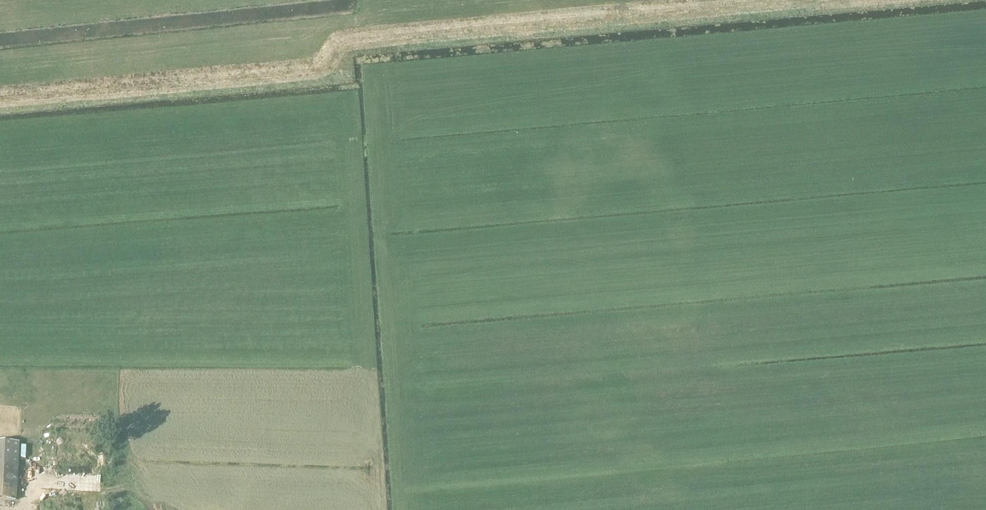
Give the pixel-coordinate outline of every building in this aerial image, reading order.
[(17,500),(20,443),(0,441),(0,499),(17,500)] [(74,473),(60,473),(60,479),(53,479),(53,484),(74,483),(74,473)]
